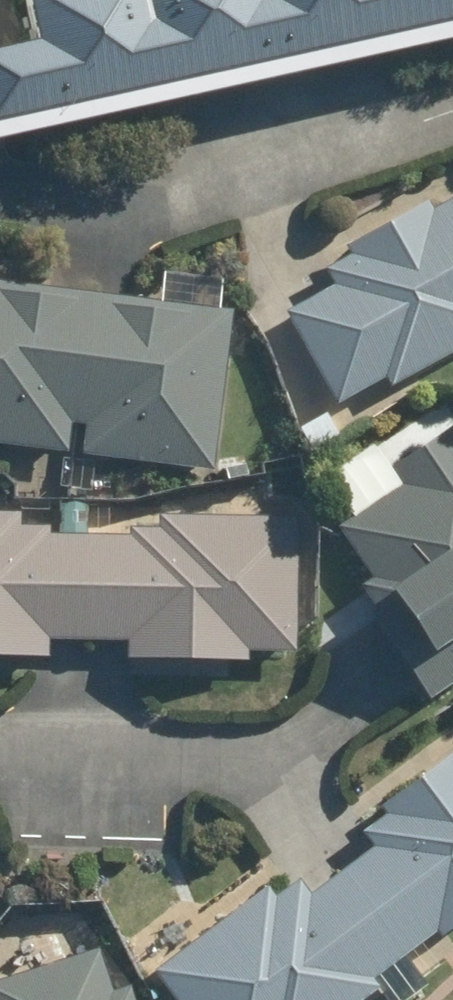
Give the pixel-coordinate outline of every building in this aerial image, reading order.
[(0,57),(0,128),(452,30),(452,0),(35,0),(45,47),(0,57)] [(334,289),(287,316),(339,407),(389,379),(396,389),(452,357),(452,203),(435,214),(428,202),(351,246),(355,255),(325,272),(334,289)] [(71,456),(75,423),(83,425),(99,297),(0,285),(0,447),(71,456)] [(91,427),(87,459),(217,475),(236,314),(99,297),(83,425),(91,427)] [(373,617),(433,705),(452,691),(452,432),(394,472),(376,445),(325,480),(354,523),(340,532),(375,583),(365,588),(380,611),(373,617)] [(24,514),(0,514),(0,657),(50,657),(50,645),(93,644),(94,538),(51,537),(51,530),(24,529),(24,514)] [(93,644),(131,645),(131,663),(251,663),(252,654),(301,655),(302,521),(162,518),(162,532),(136,531),(136,538),(94,538),(93,644)] [(409,959),(440,934),(444,939),(452,932),(452,757),(383,809),(391,820),(369,835),(379,850),(346,875),(409,959)] [(155,974),(175,999),(372,999),(382,993),(376,984),(409,959),(346,875),(314,898),(304,883),(280,902),(270,890),(155,974)] [(134,990),(114,995),(101,952),(0,985),(0,999),(137,999),(134,990)]
